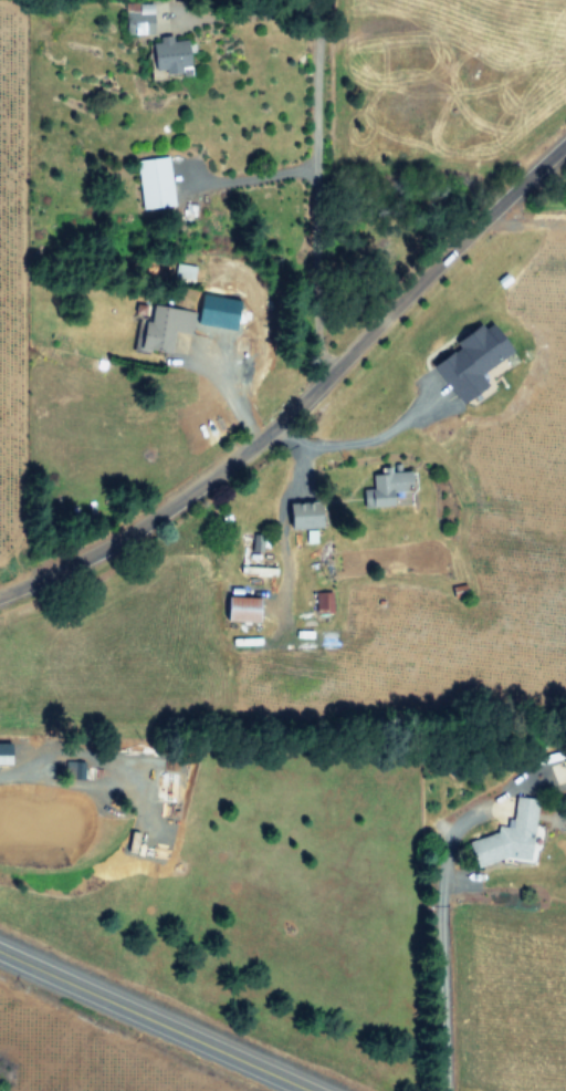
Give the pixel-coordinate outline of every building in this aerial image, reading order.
[(150,2),(138,2),(138,20),(130,20),(130,33),(151,32),(150,2)] [(185,66),(185,37),(158,38),(158,42),(149,42),(150,69),(160,69),(161,72),(177,72),(177,66),(185,66)] [(141,208),(173,204),(167,156),(134,160),(141,208)] [(167,353),(171,330),(190,333),(194,311),(151,303),(148,321),(141,319),(136,347),(167,353)] [(507,351),(489,321),(479,327),(476,323),(449,339),(454,346),(430,361),(454,401),(483,384),(475,371),(507,351)] [(369,472),(370,488),(360,488),(361,506),(389,504),(388,488),(407,488),(407,470),(369,472)] [(284,502),(285,527),(316,526),(315,500),(284,502)] [(328,610),(329,591),(313,590),(312,610),(328,610)] [(254,620),(255,595),(223,595),(223,619),(254,620)] [(0,742),(0,762),(8,762),(8,742),(0,742)] [(473,866),(501,856),(524,860),(535,803),(533,798),(514,795),(508,824),(503,826),(494,825),(493,831),(464,842),(473,866)]
